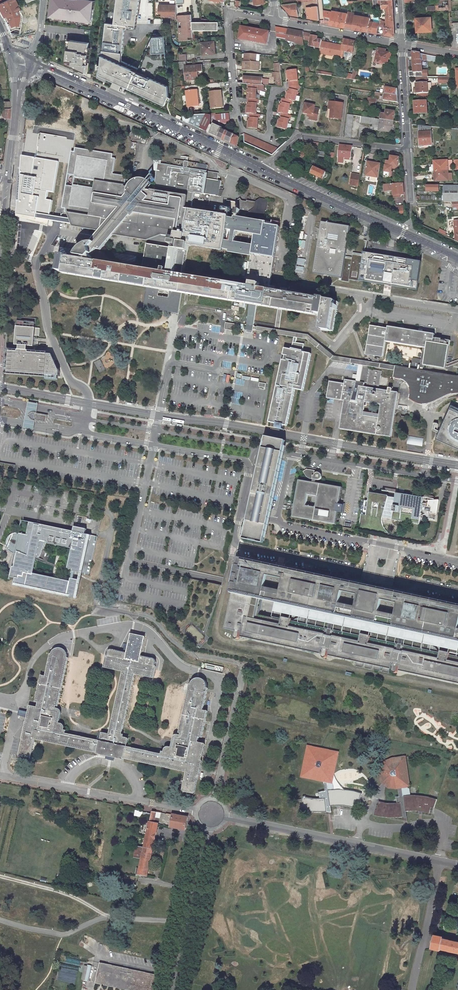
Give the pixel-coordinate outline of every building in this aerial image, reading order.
[(0,3),(0,15),(2,18),(17,10),(12,0),(6,0),(0,3)] [(49,17),(93,22),(95,0),(51,0),(49,17)] [(136,27),(140,0),(117,0),(114,24),(125,26),(136,27)] [(193,21),(192,14),(185,15),(184,3),(186,3),(185,0),(177,0),(181,42),(194,41),(194,40),(193,30),(193,21)] [(392,0),(378,0),(378,6),(386,5),(387,26),(386,26),(384,26),(384,34),(394,36),(392,0)] [(427,10),(448,9),(449,8),(449,0),(427,0),(427,10)] [(297,3),(283,4),(284,6),(291,15),(299,16),(297,3)] [(177,15),(176,6),(172,6),(160,5),(159,13),(163,13),(163,17),(173,19),(177,19),(177,15)] [(318,6),(308,7),(309,17),(319,19),(319,15),(318,6)] [(17,10),(2,18),(9,33),(19,34),(20,15),(19,9),(17,10)] [(331,11),(323,10),(324,19),(329,20),(329,22),(329,23),(337,25),(339,11),(331,10),(331,11)] [(351,12),(347,11),(346,12),(339,11),(337,25),(344,26),(344,24),(348,25),(349,18),(351,12)] [(351,27),(359,29),(362,15),(354,14),(354,13),(351,12),(349,18),(348,25),(352,26),(351,27)] [(369,16),(362,15),(359,29),(367,30),(367,29),(371,30),(370,31),(376,32),(378,26),(378,25),(378,22),(369,20),(369,16)] [(430,16),(417,17),(418,30),(432,29),(430,16)] [(208,18),(206,18),(206,22),(206,30),(218,30),(218,29),(220,29),(220,26),(218,26),(219,22),(208,22),(208,18)] [(206,30),(206,22),(193,21),(193,30),(206,30)] [(107,23),(102,55),(120,64),(121,61),(125,26),(114,24),(107,23)] [(304,32),(275,26),(277,38),(298,42),(298,44),(305,45),(305,43),(304,32)] [(254,29),(241,27),(239,40),(266,45),(269,32),(257,30),(258,28),(254,28),(254,29)] [(137,71),(154,79),(158,72),(167,72),(165,36),(153,37),(138,69),(137,71)] [(312,36),(311,45),(322,48),(322,44),(323,42),(323,41),(318,40),(319,37),(312,36)] [(344,39),(343,46),(342,47),(342,50),(353,52),(355,41),(344,39)] [(65,64),(86,74),(90,44),(68,41),(65,64)] [(215,46),(215,41),(203,42),(204,54),(214,53),(214,46),(215,46)] [(327,53),(334,54),(341,55),(342,50),(342,47),(343,46),(323,42),(322,44),(322,48),(321,51),(321,53),(327,54),(327,53)] [(385,50),(379,48),(378,51),(377,51),(375,62),(387,64),(388,57),(390,58),(391,53),(389,53),(389,52),(385,51),(385,50)] [(440,77),(450,77),(450,68),(422,69),(422,63),(421,63),(420,58),(420,53),(408,51),(408,56),(413,56),(414,71),(409,71),(409,76),(440,77)] [(257,62),(257,54),(246,53),(245,61),(244,70),(260,71),(260,62),(257,62)] [(100,75),(165,106),(169,97),(168,86),(154,79),(137,71),(138,69),(121,61),(120,64),(102,55),(100,75)] [(185,66),(186,79),(198,78),(198,70),(203,70),(203,64),(187,65),(187,60),(180,60),(180,66),(185,66)] [(299,68),(289,69),(290,75),(291,75),(291,84),(289,92),(288,91),(286,97),(283,96),(281,104),(280,104),(278,110),(282,111),(280,119),(279,119),(277,125),(286,128),(289,117),(290,117),(291,114),(288,113),(290,102),(292,103),(293,99),(296,100),(300,84),(299,68)] [(278,80),(283,80),(282,73),(276,72),(274,72),(274,76),(276,76),(276,80),(278,80)] [(264,78),(245,77),(245,83),(249,83),(254,84),(259,84),(263,85),(264,85),(264,78)] [(431,82),(416,83),(417,96),(428,99),(428,92),(432,92),(431,82)] [(249,98),(248,106),(247,106),(246,112),(250,113),(249,121),(248,121),(248,127),(257,128),(258,118),(260,118),(260,114),(256,113),(257,102),(258,103),(258,99),(256,99),(257,88),(259,88),(259,84),(254,84),(249,83),(248,98),(249,98)] [(397,88),(385,86),(384,92),(398,95),(397,88)] [(188,106),(200,105),(199,102),(201,102),(200,97),(199,97),(197,98),(197,89),(187,90),(188,106)] [(223,108),(222,99),(224,98),(223,91),(212,93),(213,109),(223,108)] [(383,99),(398,102),(398,95),(384,92),(383,99)] [(420,100),(415,100),(416,113),(428,112),(427,100),(424,100),(424,99),(420,99),(420,100)] [(332,106),(332,110),(330,110),(330,116),(340,117),(341,108),(342,108),(343,101),(329,100),(328,105),(332,106)] [(313,103),(303,101),(302,111),(307,112),(309,112),(309,115),(309,117),(316,118),(318,106),(313,105),(313,103)] [(393,120),(394,111),(385,110),(385,113),(380,112),(380,118),(383,118),(393,120)] [(347,113),(344,137),(350,138),(353,114),(347,113)] [(208,114),(185,117),(185,122),(191,125),(209,133),(238,146),(238,143),(240,137),(224,130),(224,128),(216,124),(215,126),(213,124),(230,122),(229,114),(212,116),(212,114),(208,114)] [(360,121),(370,123),(370,116),(361,115),(360,121)] [(378,130),(388,132),(389,126),(392,127),(393,120),(383,118),(380,118),(370,116),(370,123),(379,125),(378,130)] [(431,144),(430,125),(418,124),(420,147),(427,146),(426,144),(431,144)] [(65,135),(38,131),(35,155),(23,153),(22,163),(19,199),(18,215),(47,225),(48,220),(49,216),(52,198),(46,197),(47,190),(53,191),(58,160),(61,161),(65,135)] [(245,142),(272,155),(282,147),(247,131),(244,131),(245,142)] [(344,156),(350,157),(352,146),(339,144),(337,161),(343,162),(343,158),(344,156)] [(308,152),(293,147),(289,150),(307,156),(308,152)] [(71,152),(63,209),(66,209),(65,213),(68,213),(71,219),(73,224),(74,227),(99,230),(129,190),(125,187),(127,176),(114,174),(116,158),(113,158),(113,154),(75,148),(75,152),(71,152)] [(386,160),(382,174),(384,174),(384,175),(389,176),(391,167),(394,168),(395,166),(396,166),(398,157),(393,156),(393,158),(391,158),(390,161),(386,160)] [(451,159),(434,160),(434,164),(432,164),(432,166),(430,166),(430,167),(430,171),(434,170),(451,169),(452,169),(451,159)] [(364,174),(378,177),(381,163),(367,160),(364,174)] [(179,314),(182,294),(250,305),(245,330),(249,330),(253,331),(254,326),(257,306),(278,310),(282,311),(316,316),(316,314),(324,315),(322,329),(334,331),(338,302),(326,301),(326,299),(320,298),(319,300),(275,293),(277,290),(287,229),(236,220),(236,215),(191,208),(194,193),(219,196),(221,181),(218,181),(206,179),(207,168),(198,166),(198,169),(191,168),(191,165),(173,162),(172,169),(158,166),(157,175),(155,175),(147,183),(145,181),(143,181),(140,180),(136,182),(134,184),(129,190),(99,230),(91,241),(84,250),(81,254),(88,260),(88,262),(69,259),(70,256),(63,255),(61,273),(147,288),(144,309),(176,313),(179,314)] [(325,172),(314,167),(312,173),(323,178),(325,172)] [(451,169),(434,170),(435,180),(451,179),(451,169)] [(218,181),(219,174),(207,172),(206,179),(218,181)] [(358,185),(360,175),(352,173),(350,184),(358,185)] [(392,194),(400,194),(400,196),(403,196),(403,182),(389,183),(388,183),(387,184),(384,184),(384,191),(392,191),(392,194)] [(448,201),(450,201),(452,201),(457,201),(457,184),(457,185),(448,184),(448,201)] [(268,202),(254,199),(254,201),(250,200),(245,203),(243,212),(249,213),(249,216),(272,220),(276,201),(273,200),(273,198),(269,197),(268,202)] [(71,219),(49,216),(48,220),(73,224),(71,219)] [(351,281),(354,260),(346,258),(350,230),(321,226),(314,276),(341,280),(343,280),(343,282),(350,283),(351,281)] [(418,292),(423,263),(366,254),(365,257),(355,255),(354,260),(351,281),(388,287),(388,290),(393,290),(394,288),(418,292)] [(180,314),(178,322),(185,324),(187,316),(180,314)] [(236,324),(225,323),(224,330),(235,331),(236,324)] [(397,371),(397,366),(334,356),(308,335),(278,330),(274,329),(254,326),(253,331),(293,337),(296,338),(306,339),(332,361),(360,366),(371,367),(397,371)] [(422,366),(424,366),(428,366),(445,369),(450,341),(433,338),(433,334),(388,326),(388,329),(372,326),(367,355),(383,358),(386,341),(425,348),(422,366)] [(35,329),(17,327),(15,346),(20,346),(19,351),(18,350),(18,352),(9,352),(8,373),(59,377),(60,373),(52,355),(29,353),(29,351),(28,351),(28,347),(34,347),(35,329)] [(296,338),(293,337),(291,349),(284,348),(283,355),(284,355),(283,360),(282,360),(269,422),(276,424),(283,425),(287,426),(294,389),(303,391),(311,354),(302,352),(304,344),(295,342),(296,338)] [(366,386),(366,383),(368,383),(371,367),(360,366),(357,382),(347,380),(346,384),(331,381),(328,398),(346,401),(346,402),(341,430),(393,438),(400,393),(395,392),(396,389),(390,388),(390,390),(366,386)] [(427,371),(428,366),(424,366),(424,371),(397,366),(397,371),(396,380),(404,382),(407,383),(410,386),(412,391),(412,399),(417,403),(423,405),(428,405),(432,404),(437,403),(453,395),(457,394),(457,376),(427,371)] [(34,426),(35,420),(34,421),(33,421),(32,421),(31,420),(30,419),(30,418),(29,417),(30,416),(30,415),(31,415),(32,414),(33,414),(35,414),(35,415),(37,408),(37,404),(29,402),(28,407),(25,425),(24,430),(33,432),(34,426)] [(451,406),(436,440),(457,450),(457,409),(451,406)] [(34,421),(35,420),(45,422),(46,417),(35,415),(35,414),(33,414),(32,414),(31,415),(30,415),(30,416),(29,417),(30,418),(30,419),(31,420),(32,421),(33,421),(34,421)] [(407,444),(422,446),(423,439),(408,436),(407,444)] [(285,442),(266,438),(265,441),(263,449),(250,515),(245,541),(265,545),(270,519),(283,452),(285,445),(285,442)] [(0,462),(0,469),(14,471),(15,465),(0,462)] [(289,509),(290,507),(293,507),(292,517),(336,524),(338,512),(342,513),(344,506),(339,505),(342,487),(316,483),(317,479),(319,480),(321,479),(322,478),(323,476),(322,474),(319,472),(317,473),(315,474),(315,475),(314,475),(315,470),(307,469),(304,472),(308,477),(310,479),(314,479),(313,482),(298,480),(294,503),(290,503),(291,498),(283,497),(281,507),(289,509)] [(388,495),(370,492),(366,515),(361,514),(360,519),(419,529),(423,507),(425,507),(424,512),(425,512),(426,512),(426,514),(425,517),(429,518),(428,520),(435,521),(439,501),(429,501),(429,505),(423,504),(425,498),(397,493),(396,498),(389,497),(388,495)] [(70,596),(70,597),(76,598),(81,581),(75,580),(76,572),(83,574),(90,575),(97,536),(86,534),(85,536),(83,535),(84,528),(74,526),(74,529),(73,531),(41,525),(41,527),(38,526),(38,524),(31,523),(29,534),(20,533),(18,532),(17,532),(16,533),(14,533),(13,534),(12,534),(11,535),(10,536),(9,537),(9,538),(8,540),(8,541),(8,542),(8,544),(6,546),(10,547),(9,549),(10,550),(11,551),(12,551),(13,551),(13,552),(14,552),(15,552),(16,553),(17,553),(18,553),(19,553),(21,553),(24,554),(18,566),(14,565),(12,565),(10,577),(9,578),(15,579),(14,585),(19,586),(19,585),(70,596)] [(17,553),(14,565),(18,566),(24,554),(21,553),(19,553),(18,553),(17,553)] [(241,566),(363,591),(364,585),(280,568),(241,560),(228,623),(229,623),(241,566)] [(457,676),(457,608),(433,603),(432,605),(388,596),(389,590),(390,588),(391,580),(379,578),(366,575),(365,582),(364,585),(363,591),(241,566),(229,623),(228,623),(226,631),(235,633),(236,631),(238,632),(237,633),(236,638),(237,640),(238,640),(240,639),(241,634),(242,632),(325,649),(325,651),(324,656),(325,658),(326,658),(327,658),(328,657),(329,652),(330,650),(359,656),(358,662),(357,666),(364,668),(365,662),(367,662),(366,668),(373,669),(374,663),(376,664),(375,670),(382,671),(383,665),(385,666),(384,672),(390,673),(392,667),(395,668),(394,671),(395,672),(396,673),(398,673),(399,672),(400,666),(400,664),(457,676)] [(389,590),(388,596),(432,605),(433,603),(457,608),(457,604),(389,590)] [(325,651),(325,649),(242,632),(241,634),(243,634),(242,638),(322,654),(323,651),(325,651)] [(102,732),(100,740),(99,740),(97,740),(90,738),(72,734),(66,733),(66,730),(64,730),(65,727),(64,726),(64,725),(63,724),(62,723),(59,722),(61,715),(61,712),(61,711),(61,710),(60,709),(59,708),(56,708),(56,706),(58,706),(62,687),(62,686),(68,661),(68,658),(67,657),(68,656),(68,655),(67,653),(66,651),(66,650),(64,649),(62,648),(60,648),(58,648),(57,648),(55,649),(54,650),(53,651),(52,652),(51,654),(50,654),(46,676),(41,675),(35,702),(38,702),(37,707),(30,705),(26,722),(25,722),(22,739),(19,755),(31,758),(32,755),(33,750),(35,742),(35,739),(41,740),(43,741),(97,753),(97,754),(98,754),(123,759),(124,759),(124,758),(186,772),(185,781),(184,783),(182,791),(184,791),(195,793),(198,779),(198,777),(199,777),(203,760),(202,760),(206,743),(198,742),(199,737),(202,737),(205,723),(205,721),(207,711),(203,710),(204,707),(207,691),(208,689),(208,688),(207,688),(207,687),(207,685),(207,684),(206,682),(205,681),(204,679),(202,678),(200,678),(198,678),(196,678),(195,679),(193,680),(192,681),(192,683),(191,684),(190,684),(187,695),(180,731),(179,733),(181,733),(181,735),(178,734),(176,734),(175,735),(174,736),(174,737),(173,738),(173,740),(172,747),(169,746),(168,746),(166,747),(165,748),(165,749),(164,751),(162,751),(161,754),(157,753),(127,746),(129,738),(124,737),(124,734),(122,734),(132,687),(132,685),(135,674),(146,676),(154,678),(156,666),(156,662),(156,661),(156,660),(155,659),(154,658),(142,655),(145,637),(131,633),(127,652),(112,649),(111,649),(110,649),(109,650),(108,651),(107,655),(106,655),(104,667),(123,672),(109,734),(102,732)] [(359,656),(330,650),(329,652),(331,652),(330,656),(358,662),(359,656)] [(400,664),(400,666),(402,667),(401,671),(457,682),(457,676),(400,664)] [(308,746),(302,776),(324,781),(327,781),(332,782),(334,774),(338,752),(308,746)] [(380,772),(380,774),(381,777),(382,779),(383,781),(384,783),(386,784),(387,785),(389,787),(391,787),(393,788),(395,788),(399,788),(403,787),(410,786),(406,757),(406,756),(394,757),(390,758),(388,759),(387,760),(385,761),(383,763),(382,765),(381,767),(381,769),(380,770),(380,772)] [(327,809),(331,809),(330,806),(337,805),(344,805),(348,806),(355,808),(358,799),(360,800),(362,793),(354,791),(349,790),(346,790),(343,789),(335,790),(330,790),(328,790),(327,781),(324,781),(325,791),(322,791),(319,792),(320,799),(318,799),(313,798),(309,798),(303,796),(302,802),(304,802),(301,810),(304,810),(310,811),(313,812),(317,812),(323,812),(327,811),(327,809)] [(406,816),(405,812),(412,811),(416,811),(421,812),(425,813),(429,813),(432,807),(434,808),(437,799),(429,797),(424,796),(419,795),(414,795),(408,795),(404,796),(403,787),(399,788),(401,797),(398,797),(399,802),(394,802),(388,802),(385,802),(383,802),(379,801),(377,809),(376,809),(374,815),(375,815),(376,816),(379,816),(385,817),(390,818),(393,818),(398,818),(402,817),(402,816),(406,816)] [(155,841),(158,824),(154,823),(157,812),(152,811),(152,813),(144,848),(142,858),(139,875),(145,876),(152,841),(155,841)] [(188,817),(173,814),(171,827),(186,829),(188,817)] [(137,846),(135,857),(142,858),(144,848),(137,846)] [(443,939),(443,938),(435,936),(432,949),(440,951),(441,949),(457,953),(457,943),(443,939)] [(129,989),(153,989),(157,975),(100,963),(96,983),(129,989)] [(84,965),(82,979),(88,980),(90,965),(84,965)]
